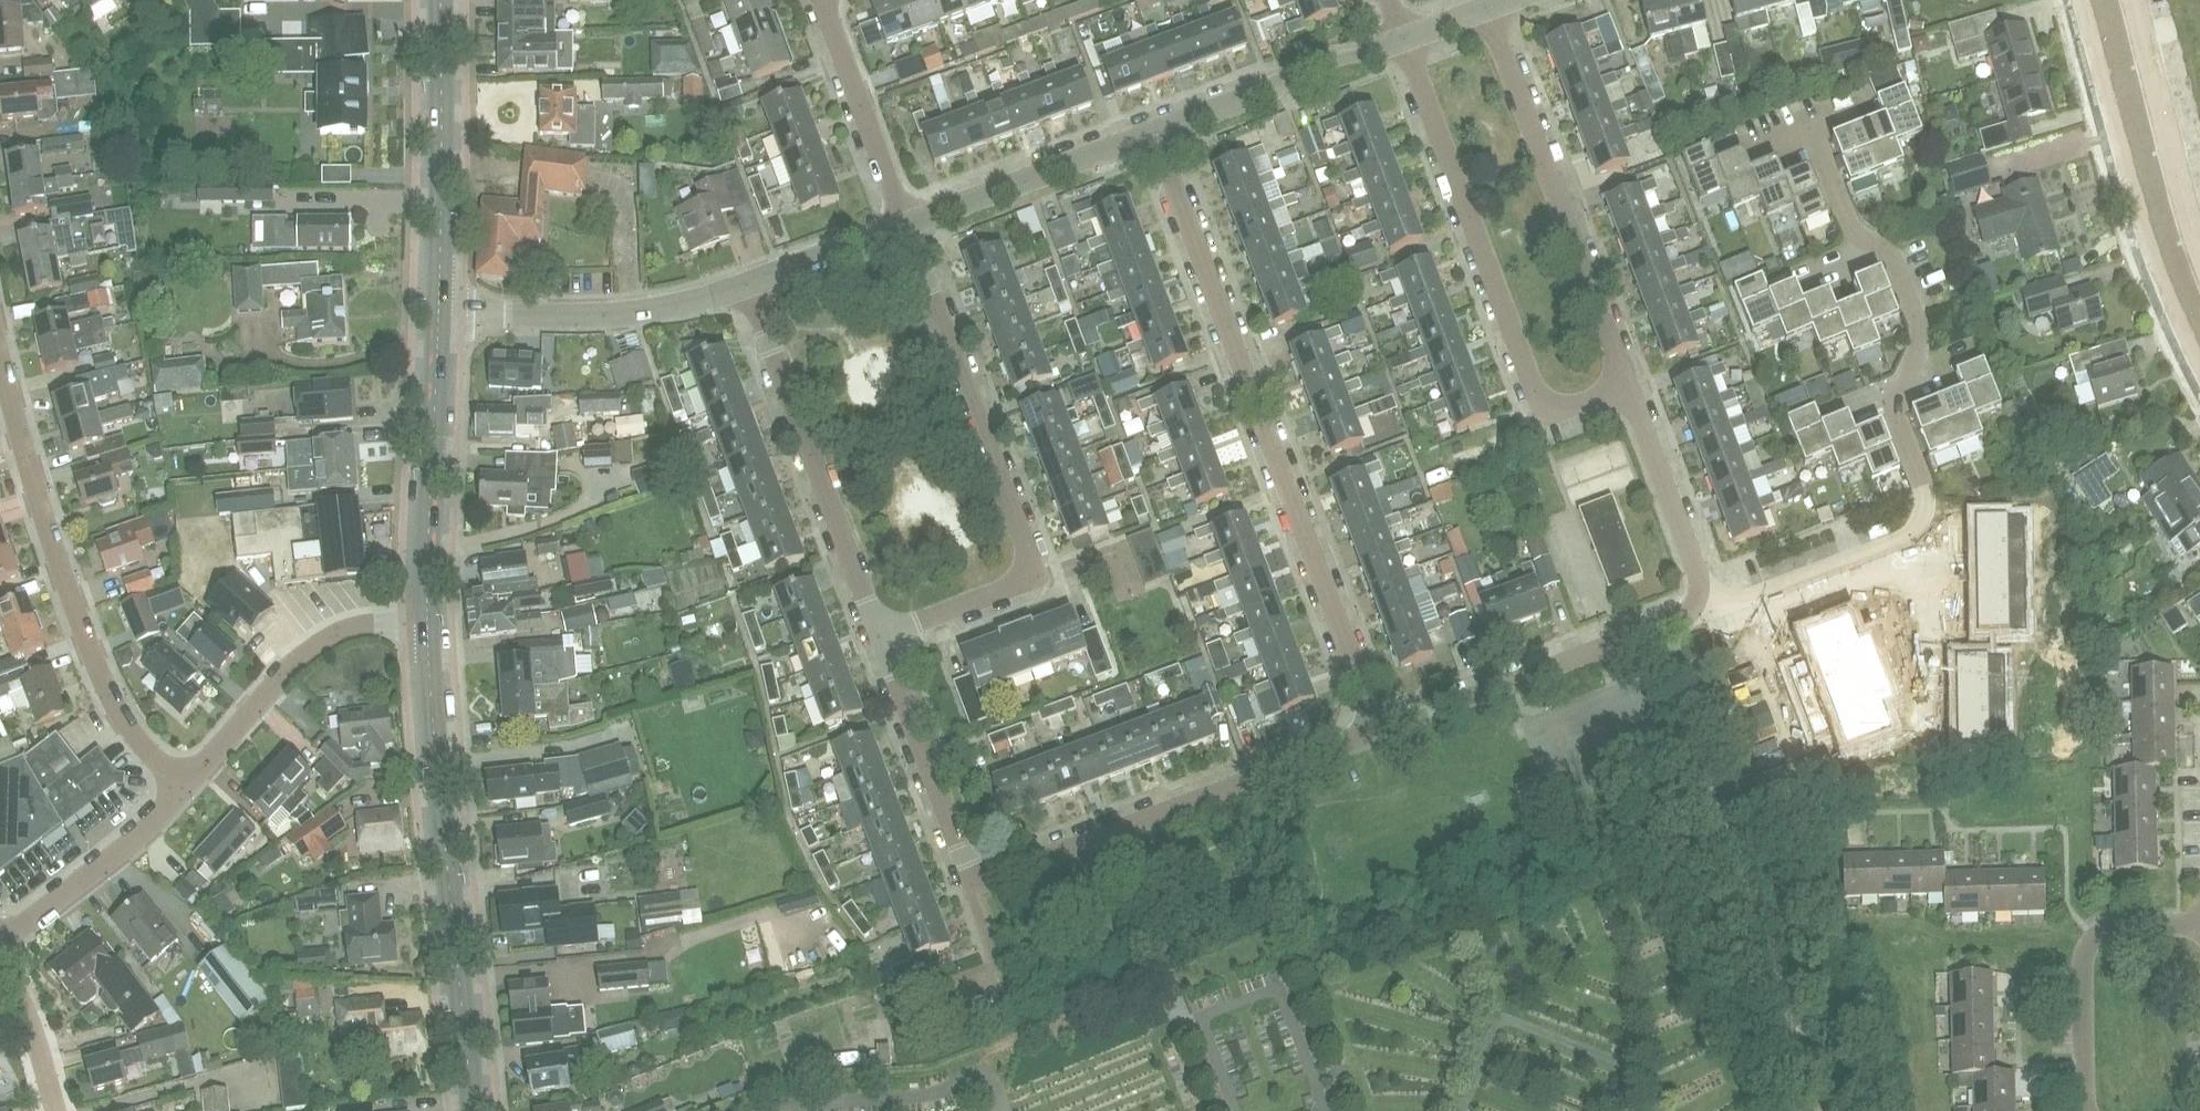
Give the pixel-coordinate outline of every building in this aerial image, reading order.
[(25,54),(22,24),(28,23),(28,26),(45,25),(45,17),(44,14),(33,0),(8,0),(0,6),(0,57),(25,54)] [(87,13),(79,0),(65,0),(77,19),(87,13)] [(87,13),(87,12),(102,35),(117,25),(101,0),(100,0),(95,3),(93,0),(79,0),(87,13)] [(531,3),(498,3),(498,38),(553,37),(553,36),(553,0),(531,0),(531,3)] [(700,9),(696,0),(682,0),(684,4),(685,4),(688,13),(700,9)] [(770,13),(765,0),(724,0),(723,0),(733,27),(770,13)] [(913,34),(900,0),(891,0),(872,7),(885,44),(913,34)] [(939,24),(930,0),(900,0),(913,34),(939,24)] [(966,14),(960,0),(930,0),(939,24),(966,14)] [(991,5),(989,0),(960,0),(966,14),(991,5)] [(1083,16),(1101,9),(1098,0),(1086,0),(1079,3),(1083,16)] [(1219,58),(1245,48),(1233,15),(1212,23),(1206,6),(1210,4),(1208,0),(1192,0),(1202,27),(1206,25),(1219,58)] [(1295,0),(1277,0),(1276,0),(1274,0),(1268,3),(1270,9),(1277,7),(1278,9),(1278,10),(1295,4),(1294,0),(1295,0)] [(1295,4),(1301,21),(1284,27),(1288,37),(1306,30),(1305,26),(1336,15),(1330,0),(1295,0),(1294,0),(1295,4)] [(1669,1),(1683,57),(1698,54),(1692,31),(1705,27),(1699,0),(1674,0),(1669,1)] [(1765,12),(1762,0),(1731,0),(1736,19),(1734,19),(1736,25),(1723,28),(1728,44),(1731,56),(1744,53),(1739,34),(1769,26),(1765,12)] [(1765,12),(1796,4),(1795,0),(1762,0),(1765,12)] [(1886,3),(1898,53),(1912,50),(1909,38),(1900,0),(1899,0),(1886,3)] [(1670,60),(1683,57),(1669,1),(1643,7),(1650,41),(1664,37),(1670,60)] [(1059,25),(1083,16),(1079,3),(1053,13),(1058,25),(1059,25)] [(1804,37),(1817,34),(1809,5),(1797,9),(1804,37)] [(1277,10),(1278,9),(1277,7),(1270,9),(1271,12),(1248,21),(1258,47),(1271,42),(1266,29),(1282,23),(1277,10)] [(66,25),(53,8),(44,14),(45,17),(56,31),(66,25)] [(697,40),(709,36),(700,9),(688,13),(692,23),(691,23),(697,40)] [(202,40),(241,40),(240,11),(203,12),(202,40)] [(743,53),(779,39),(782,38),(783,36),(778,24),(776,23),(774,24),(770,13),(733,27),(743,53)] [(1061,31),(1059,25),(1058,25),(1053,13),(1026,22),(1031,35),(1048,28),(1051,35),(1061,31)] [(1180,35),(1177,36),(1160,42),(1149,14),(1139,17),(1150,46),(1154,45),(1166,78),(1193,68),(1180,35)] [(1206,25),(1202,27),(1186,33),(1180,16),(1171,19),(1177,36),(1180,35),(1193,68),(1219,58),(1206,25)] [(309,58),(349,58),(365,58),(364,17),(309,18),(309,42),(309,58)] [(1979,37),(1973,18),(1948,25),(1959,62),(1988,53),(1996,80),(2036,68),(2027,37),(2023,38),(2020,27),(1984,38),(1983,36),(1979,37)] [(1017,40),(1031,35),(1026,22),(1001,32),(1005,44),(1017,40)] [(1580,38),(1598,31),(1595,22),(1576,29),(1577,32),(1547,44),(1557,70),(1588,59),(1587,55),(1580,38)] [(972,35),(975,42),(976,41),(980,54),(1005,44),(1001,32),(999,25),(972,35)] [(1118,39),(1125,56),(1128,54),(1140,88),(1166,78),(1154,45),(1150,46),(1134,52),(1128,35),(1118,39)] [(709,36),(697,40),(703,56),(715,52),(709,36)] [(553,38),(498,38),(499,72),(528,72),(528,71),(540,71),(540,60),(554,60),(553,38)] [(753,80),(789,67),(789,65),(791,64),(792,62),(787,49),(785,48),(783,49),(779,39),(743,53),(753,80)] [(1125,56),(1118,39),(1092,48),(1099,67),(1102,66),(1114,98),(1140,88),(1128,54),(1125,56)] [(1825,75),(1870,65),(1864,40),(1818,50),(1825,75)] [(976,41),(975,42),(959,47),(964,60),(980,54),(976,41)] [(309,58),(309,42),(265,42),(265,76),(320,75),(321,95),(327,95),(327,134),(365,134),(365,72),(349,72),(349,58),(309,58)] [(669,45),(670,75),(702,74),(690,44),(669,45)] [(1733,65),(1731,56),(1728,44),(1714,48),(1722,80),(1736,76),(1733,65)] [(928,74),(945,68),(936,45),(920,52),(921,54),(928,73),(928,74)] [(1645,89),(1649,87),(1659,83),(1644,47),(1631,52),(1639,73),(1645,89)] [(1598,85),(1597,81),(1590,64),(1608,57),(1605,48),(1587,55),(1588,59),(1557,70),(1567,96),(1598,85)] [(928,73),(921,54),(893,65),(900,83),(928,73)] [(990,87),(997,104),(1000,102),(1012,135),(1039,125),(1027,92),(1023,94),(1006,100),(991,58),(982,61),(991,87),(990,87)] [(40,77),(76,73),(76,71),(53,74),(52,59),(23,62),(24,78),(40,77)] [(726,77),(719,61),(707,66),(720,103),(742,95),(736,78),(730,80),(728,76),(726,77)] [(1042,67),(1049,85),(1053,83),(1065,115),(1091,105),(1079,73),(1059,81),(1052,64),(1042,67)] [(1018,81),(1023,94),(1027,92),(1039,125),(1065,115),(1053,83),(1049,85),(1033,91),(1023,65),(1013,69),(1018,81)] [(2036,68),(1996,80),(2008,122),(1979,131),(1985,153),(2034,139),(2027,117),(2045,112),(2042,102),(2046,101),(2036,68)] [(40,77),(41,88),(0,93),(0,98),(2,120),(38,117),(37,103),(57,101),(57,100),(79,98),(76,73),(40,77)] [(1608,111),(1606,107),(1600,90),(1617,83),(1614,74),(1597,81),(1598,85),(1567,96),(1577,123),(1608,111)] [(663,79),(603,81),(603,101),(625,100),(642,99),(664,99),(664,97),(663,80),(663,79)] [(938,106),(945,123),(948,122),(960,155),(986,145),(974,112),(971,113),(968,104),(952,109),(949,102),(946,94),(945,94),(943,89),(934,93),(939,105),(938,106)] [(1895,145),(1897,145),(1923,134),(1904,89),(1877,99),(1884,118),(1895,145)] [(593,148),(595,111),(575,110),(575,92),(541,91),(540,135),(570,137),(570,147),(593,148)] [(965,96),(968,104),(971,113),(974,112),(986,145),(1012,135),(1000,102),(997,104),(981,110),(974,92),(965,96)] [(774,134),(810,120),(800,94),(783,101),(781,97),(762,104),(774,134)] [(722,122),(745,114),(739,100),(717,108),(722,122)] [(1618,137),(1616,133),(1610,116),(1627,109),(1624,100),(1606,107),(1608,111),(1577,123),(1586,149),(1618,137)] [(1351,147),(1382,135),(1373,109),(1341,121),(1339,117),(1322,124),(1326,133),(1343,127),(1349,143),(1351,147)] [(934,165),(960,155),(948,122),(945,123),(929,129),(922,112),(912,116),(919,134),(922,133),(934,165)] [(1904,163),(1897,145),(1895,145),(1884,118),(1860,128),(1878,174),(1904,163)] [(784,160),(820,147),(810,120),(774,134),(784,160)] [(736,148),(748,144),(740,123),(729,128),(736,148)] [(1618,137),(1586,149),(1596,175),(1627,163),(1620,142),(1637,136),(1633,126),(1616,133),(1618,137)] [(1310,158),(1326,152),(1327,152),(1318,127),(1300,133),(1309,158),(1310,158)] [(1851,185),(1878,174),(1860,128),(1833,139),(1851,185)] [(1360,174),(1392,162),(1382,135),(1351,147),(1349,143),(1332,150),(1335,160),(1353,153),(1359,169),(1360,174)] [(44,156),(85,150),(83,136),(42,141),(44,156)] [(748,144),(736,148),(741,162),(753,158),(748,144)] [(1257,183),(1255,179),(1249,162),(1266,156),(1263,146),(1245,153),(1247,156),(1215,168),(1225,195),(1257,183)] [(1715,164),(1716,164),(1709,146),(1682,156),(1700,201),(1726,191),(1715,164)] [(794,187),(830,173),(820,147),(784,160),(794,187)] [(583,177),(584,158),(526,150),(524,173),(522,201),(483,198),(477,276),(523,280),(525,245),(540,246),(545,193),(581,196),(583,177)] [(1749,171),(1750,171),(1743,153),(1716,164),(1715,164),(1726,191),(1733,210),(1760,199),(1749,171)] [(11,186),(43,182),(39,155),(7,159),(11,186)] [(1955,197),(1992,186),(1983,155),(1946,168),(1955,197)] [(1783,180),(1784,180),(1777,161),(1750,171),(1749,171),(1760,199),(1767,217),(1794,207),(1783,180)] [(1370,200),(1402,188),(1392,162),(1360,174),(1359,169),(1342,176),(1346,185),(1350,184),(1356,200),(1368,195),(1370,200)] [(691,254),(728,241),(718,211),(748,200),(737,171),(734,164),(694,177),(698,185),(695,186),(701,202),(675,211),(691,254)] [(327,181),(354,180),(353,166),(327,167),(327,181)] [(640,183),(654,183),(654,166),(640,166),(640,183)] [(56,180),(71,178),(70,168),(55,170),(56,180)] [(1783,180),(1794,207),(1801,225),(1828,215),(1809,169),(1784,180),(1783,180)] [(830,173),(794,187),(803,210),(821,203),(822,206),(840,200),(830,173)] [(1265,205),(1259,188),(1276,182),(1273,173),(1272,173),(1255,179),(1257,183),(1225,195),(1235,221),(1267,209),(1265,205)] [(759,175),(748,180),(756,201),(767,197),(759,175)] [(58,190),(59,190),(73,188),(71,178),(56,180),(58,190)] [(58,190),(56,180),(43,182),(11,186),(15,216),(47,212),(45,197),(59,195),(59,190),(58,190)] [(1648,216),(1646,212),(1640,196),(1657,190),(1653,180),(1636,187),(1637,190),(1605,202),(1615,228),(1648,216)] [(2056,251),(2036,181),(2004,191),(2007,201),(1974,210),(1983,242),(2016,232),(2025,260),(2056,251)] [(220,185),(220,203),(273,203),(273,185),(220,185)] [(1380,227),(1412,215),(1402,188),(1370,200),(1368,195),(1356,200),(1351,202),(1355,212),(1372,205),(1378,222),(1380,227)] [(53,221),(94,215),(91,194),(50,200),(53,221)] [(767,197),(756,201),(761,215),(772,210),(767,197)] [(1265,205),(1267,209),(1235,221),(1244,247),(1277,235),(1275,232),(1269,214),(1285,208),(1282,199),(1265,205)] [(1107,239),(1138,227),(1128,200),(1097,212),(1096,209),(1091,211),(1087,202),(1069,209),(1072,218),(1077,216),(1081,225),(1099,218),(1105,235),(1107,239)] [(1046,229),(1039,206),(1020,212),(1027,235),(1046,229)] [(1657,243),(1656,239),(1649,222),(1667,216),(1663,206),(1646,212),(1648,216),(1615,228),(1625,255),(1657,243)] [(119,249),(126,248),(137,247),(133,225),(131,209),(104,213),(107,229),(116,228),(119,249)] [(1380,227),(1378,222),(1361,228),(1365,238),(1382,232),(1390,253),(1422,241),(1412,215),(1380,227)] [(265,218),(265,249),(350,249),(351,218),(265,218)] [(1285,257),(1279,240),(1295,234),(1292,225),(1288,227),(1275,232),(1277,235),(1244,247),(1254,274),(1287,261),(1285,257)] [(1116,265),(1148,253),(1138,227),(1107,239),(1105,235),(1087,242),(1090,251),(1109,244),(1115,261),(1116,265)] [(1673,233),(1676,240),(1677,240),(1678,242),(1690,238),(1686,227),(1673,233)] [(20,236),(26,266),(58,260),(69,258),(67,247),(72,246),(69,228),(52,232),(52,230),(20,236)] [(1038,253),(1049,249),(1042,231),(1031,236),(1038,253)] [(1676,242),(1676,240),(1673,233),(1656,239),(1657,243),(1625,255),(1635,281),(1667,269),(1666,266),(1659,248),(1676,242)] [(1351,273),(1378,264),(1371,242),(1344,251),(1351,273)] [(69,258),(86,255),(83,243),(67,247),(69,258)] [(975,284),(1011,270),(1002,246),(984,253),(983,250),(965,257),(975,284)] [(1682,259),(1686,267),(1687,267),(1688,268),(1711,259),(1708,249),(1682,259)] [(1296,288),(1295,283),(1289,267),(1306,261),(1302,251),(1285,257),(1287,261),(1254,274),(1264,300),(1296,288)] [(1126,291),(1158,279),(1148,253),(1116,265),(1115,261),(1097,268),(1100,277),(1118,270),(1125,288),(1126,291)] [(86,255),(69,258),(71,269),(88,266),(86,255)] [(1686,269),(1686,267),(1682,259),(1666,266),(1667,269),(1635,281),(1645,307),(1677,295),(1675,292),(1669,275),(1686,269)] [(58,260),(26,266),(32,296),(64,290),(58,260)] [(1406,299),(1438,287),(1429,261),(1397,272),(1396,270),(1379,276),(1382,285),(1399,279),(1405,295),(1406,299)] [(1727,282),(1735,279),(1729,263),(1721,266),(1727,282)] [(308,312),(343,309),(341,278),(319,280),(318,264),(262,267),(262,266),(233,268),(235,313),(265,311),(263,288),(301,285),(302,297),(306,297),(308,312)] [(1051,288),(1062,284),(1056,267),(1045,272),(1051,288)] [(1337,286),(1347,282),(1341,267),(1331,271),(1337,286)] [(985,311),(1021,297),(1011,270),(975,284),(985,311)] [(2070,276),(2074,287),(2091,281),(2087,270),(2070,276)] [(1862,299),(1873,327),(1899,316),(1880,271),(1854,282),(1861,300),(1862,299)] [(72,297),(86,294),(100,291),(113,288),(111,281),(99,284),(97,275),(68,282),(72,297)] [(1768,295),(1769,295),(1762,276),(1735,287),(1753,333),(1779,322),(1768,295)] [(1306,314),(1298,293),(1316,287),(1312,277),(1295,283),(1296,288),(1264,300),(1274,326),(1306,314)] [(2066,295),(2061,278),(2021,291),(2030,318),(2053,310),(2061,333),(2102,320),(2091,287),(2066,295)] [(1136,317),(1167,305),(1158,279),(1126,291),(1125,288),(1107,294),(1111,304),(1128,297),(1134,314),(1135,314),(1136,317)] [(1062,284),(1051,288),(1051,289),(1045,291),(1049,302),(1055,299),(1057,306),(1069,301),(1062,284)] [(1801,303),(1803,302),(1795,284),(1769,295),(1768,295),(1779,322),(1786,341),(1812,330),(1801,303)] [(1687,321),(1686,318),(1679,301),(1696,295),(1692,285),(1675,292),(1677,295),(1645,307),(1655,333),(1687,321)] [(1416,326),(1448,314),(1438,287),(1406,299),(1405,295),(1388,301),(1392,312),(1409,305),(1415,322),(1416,326)] [(1834,310),(1836,309),(1829,292),(1803,302),(1801,303),(1812,330),(1819,349),(1845,338),(1834,310)] [(42,345),(103,331),(101,319),(69,327),(66,316),(90,310),(86,294),(72,297),(53,302),(57,315),(36,320),(42,345)] [(995,337),(1031,324),(1021,297),(985,311),(995,337)] [(1880,346),(1873,327),(1862,299),(1861,300),(1836,309),(1834,310),(1845,338),(1853,357),(1880,346)] [(1729,316),(1724,303),(1708,309),(1713,322),(1729,316)] [(1146,343),(1177,331),(1167,305),(1136,317),(1135,314),(1134,314),(1117,320),(1120,330),(1138,323),(1145,340),(1146,343)] [(298,344),(345,341),(343,309),(308,312),(282,314),(283,329),(297,328),(298,344)] [(1344,338),(1366,330),(1359,310),(1337,319),(1344,338)] [(1687,321),(1655,333),(1665,360),(1696,348),(1689,327),(1706,321),(1702,311),(1686,318),(1687,321)] [(1426,352),(1458,340),(1448,314),(1416,326),(1415,322),(1398,328),(1401,337),(1418,331),(1425,348),(1426,352)] [(1070,340),(1082,336),(1076,319),(1064,324),(1070,340)] [(1005,364),(1041,351),(1031,324),(995,337),(1005,364)] [(1333,364),(1332,360),(1325,343),(1342,336),(1339,327),(1322,334),(1323,337),(1291,349),(1301,376),(1333,364)] [(103,331),(42,345),(48,372),(77,366),(74,352),(106,345),(103,331)] [(1146,343),(1145,340),(1127,347),(1136,371),(1154,364),(1156,370),(1187,358),(1177,331),(1146,343)] [(1088,354),(1082,336),(1058,345),(1060,352),(1068,356),(1075,353),(1077,358),(1088,354)] [(1436,378),(1468,367),(1458,340),(1426,352),(1425,348),(1408,354),(1412,364),(1428,358),(1434,375),(1436,378)] [(698,386),(734,372),(725,349),(713,354),(708,341),(683,344),(688,359),(698,386)] [(2075,377),(2087,373),(2098,408),(2137,396),(2125,358),(2106,364),(2101,348),(2069,357),(2075,377)] [(1041,351),(1005,364),(1014,388),(1017,397),(1040,389),(1054,383),(1051,378),(1041,351)] [(97,374),(116,369),(113,353),(93,359),(97,373),(97,374)] [(1335,369),(1353,362),(1349,353),(1332,360),(1333,364),(1301,376),(1311,402),(1343,390),(1342,385),(1335,369)] [(540,391),(542,358),(534,357),(491,354),(489,387),(540,391)] [(644,354),(622,361),(631,386),(652,379),(644,354)] [(1393,370),(1412,364),(1408,354),(1390,361),(1393,370)] [(560,386),(560,355),(544,355),(544,386),(560,386)] [(165,362),(164,357),(151,359),(155,393),(206,388),(203,358),(165,362)] [(1716,401),(1715,397),(1709,380),(1725,374),(1722,365),(1719,366),(1715,357),(1680,370),(1685,383),(1675,386),(1685,413),(1716,401)] [(1973,419),(1975,418),(2001,408),(1983,362),(1955,373),(1963,391),(1973,419)] [(62,424),(129,406),(129,405),(96,414),(92,401),(118,393),(115,382),(128,379),(125,366),(116,369),(97,374),(97,373),(75,379),(79,393),(55,400),(62,424)] [(1436,378),(1434,375),(1418,381),(1421,390),(1424,388),(1425,389),(1439,384),(1445,400),(1444,400),(1446,405),(1477,393),(1468,367),(1436,378)] [(1113,395),(1138,386),(1133,370),(1107,380),(1113,395)] [(708,412),(744,398),(734,372),(698,386),(708,412)] [(1070,384),(1077,403),(1092,398),(1098,413),(1109,409),(1103,392),(1096,375),(1070,384)] [(661,381),(667,398),(678,393),(672,376),(661,381)] [(1353,416),(1351,412),(1345,395),(1362,389),(1358,379),(1342,385),(1343,390),(1311,402),(1321,428),(1353,416)] [(299,421),(352,417),(349,381),(296,385),(299,421)] [(1166,426),(1198,414),(1188,387),(1157,399),(1155,396),(1138,403),(1141,412),(1158,406),(1165,423),(1166,426)] [(1726,427),(1725,423),(1719,407),(1735,401),(1732,391),(1715,397),(1716,401),(1685,413),(1695,439),(1726,427)] [(1982,435),(1975,418),(1973,419),(1963,391),(1937,401),(1954,446),(1982,435)] [(678,393),(667,398),(673,415),(684,411),(678,393)] [(1444,400),(1430,405),(1427,406),(1431,417),(1448,410),(1455,431),(1487,420),(1477,393),(1446,405),(1444,400)] [(580,416),(621,413),(620,394),(579,395),(580,416)] [(1392,396),(1380,401),(1385,414),(1397,409),(1393,397),(1392,396)] [(717,438),(754,425),(744,398),(708,412),(717,438)] [(1040,402),(1022,408),(1033,438),(1069,424),(1069,425),(1080,421),(1075,409),(1065,413),(1059,398),(1041,404),(1040,402)] [(1930,456),(1954,446),(1937,401),(1911,412),(1930,456)] [(1321,428),(1331,455),(1363,443),(1355,421),(1372,415),(1369,405),(1351,412),(1353,416),(1321,428)] [(101,457),(107,455),(99,426),(132,417),(129,406),(62,424),(69,451),(84,447),(88,461),(101,457)] [(1741,417),(1745,427),(1769,418),(1765,408),(1741,417)] [(1820,427),(1822,427),(1814,408),(1787,419),(1805,464),(1831,454),(1820,427)] [(472,424),(473,431),(476,433),(476,438),(515,439),(515,426),(541,426),(541,411),(477,409),(476,421),(472,424)] [(1109,409),(1098,413),(1104,431),(1116,426),(1109,409)] [(1176,452),(1208,440),(1198,414),(1166,426),(1165,423),(1148,429),(1151,438),(1168,432),(1175,449),(1176,452)] [(1866,462),(1856,434),(1848,416),(1822,427),(1820,427),(1831,454),(1838,473),(1866,462)] [(274,417),(239,420),(241,440),(275,438),(274,417)] [(1728,433),(1745,427),(1741,417),(1725,423),(1726,427),(1695,439),(1705,466),(1736,454),(1734,450),(1728,433)] [(580,423),(560,424),(562,445),(581,444),(580,423)] [(1042,464),(1079,450),(1069,424),(1033,438),(1042,464)] [(1866,462),(1872,480),(1900,469),(1882,424),(1856,434),(1866,462)] [(727,464),(764,451),(754,425),(717,438),(727,464)] [(685,451),(697,446),(691,429),(679,433),(685,451)] [(241,440),(237,440),(238,457),(277,454),(275,438),(241,440)] [(354,439),(286,444),(288,471),(315,469),(315,468),(333,466),(334,470),(342,468),(341,464),(356,462),(354,439)] [(1186,478),(1218,466),(1208,440),(1176,452),(1175,449),(1158,455),(1161,464),(1178,458),(1184,475),(1186,478)] [(1104,471),(1129,461),(1122,444),(1098,454),(1104,471)] [(1746,480),(1744,476),(1738,459),(1755,453),(1751,444),(1734,450),(1736,454),(1705,466),(1714,492),(1746,480)] [(611,445),(583,447),(583,449),(584,471),(612,470),(612,465),(611,445)] [(697,446),(685,451),(691,468),(703,464),(697,446)] [(115,503),(117,500),(115,496),(118,495),(112,479),(134,472),(126,449),(107,455),(101,457),(105,469),(76,479),(85,506),(99,502),(100,505),(104,507),(115,503)] [(1052,490),(1088,476),(1079,450),(1042,464),(1052,490)] [(737,491),(773,477),(764,451),(727,464),(737,491)] [(482,473),(480,506),(507,508),(506,518),(525,519),(526,505),(551,506),(551,493),(556,493),(558,453),(545,456),(504,454),(503,474),(482,473)] [(2199,494),(2199,488),(2180,456),(2143,479),(2151,493),(2150,494),(2151,496),(2143,501),(2156,522),(2199,494)] [(679,484),(672,461),(647,469),(654,492),(679,484)] [(1129,461),(1104,471),(1111,488),(1135,479),(1129,461)] [(1784,461),(1760,470),(1764,479),(1787,471),(1784,461)] [(315,469),(288,471),(290,494),(358,489),(356,462),(341,464),(342,468),(334,470),(333,466),(315,468),(315,469)] [(1374,499),(1372,495),(1371,495),(1365,479),(1383,472),(1379,462),(1362,469),(1363,472),(1332,483),(1342,511),(1374,499)] [(1186,478),(1184,475),(1167,481),(1171,491),(1188,484),(1196,505),(1228,492),(1218,466),(1186,478)] [(2110,499),(2101,484),(2090,467),(2074,478),(2094,510),(2110,499)] [(1748,485),(1764,479),(1760,470),(1744,476),(1746,480),(1714,492),(1724,518),(1756,507),(1754,502),(1748,485)] [(1062,516),(1098,502),(1088,476),(1052,490),(1062,516)] [(747,517),(783,504),(773,477),(737,491),(747,517)] [(704,503),(715,499),(709,482),(698,486),(704,503)] [(1771,496),(1774,504),(1775,504),(1776,507),(1804,495),(1800,484),(1771,496)] [(1382,522),(1376,505),(1393,499),(1389,489),(1372,495),(1374,499),(1342,511),(1352,537),(1383,525),(1382,522)] [(275,510),(273,492),(217,497),(219,516),(275,510)] [(2156,522),(2169,544),(2180,537),(2190,553),(2199,547),(2199,494),(2156,522)] [(1771,496),(1754,502),(1756,507),(1724,518),(1734,545),(1766,533),(1758,512),(1775,506),(1774,504),(1771,496)] [(1138,519),(1149,514),(1142,497),(1131,501),(1138,519)] [(1608,590),(1641,577),(1611,498),(1579,510),(1584,524),(1583,524),(1608,590)] [(724,524),(715,499),(704,503),(710,521),(713,528),(724,524)] [(358,502),(231,516),(237,560),(273,556),(276,586),(322,581),(322,582),(351,579),(365,577),(358,502)] [(1098,502),(1062,516),(1071,540),(1088,534),(1089,536),(1108,529),(1098,502)] [(757,543),(793,530),(783,504),(747,517),(756,542),(757,543)] [(1391,547),(1392,547),(1385,531),(1403,524),(1399,515),(1382,522),(1383,525),(1352,537),(1362,563),(1393,551),(1391,547)] [(1224,554),(1255,543),(1244,516),(1213,527),(1213,525),(1195,532),(1199,542),(1216,535),(1223,552),(1224,554)] [(108,574),(144,562),(139,548),(155,542),(146,517),(107,532),(110,541),(98,546),(108,574)] [(2024,520),(1976,520),(1976,550),(2025,549),(2024,520)] [(10,550),(1,524),(0,525),(0,554),(10,550)] [(1165,557),(1189,547),(1181,527),(1157,536),(1165,557)] [(1133,549),(1158,539),(1157,536),(1153,528),(1128,538),(1133,549)] [(757,543),(756,542),(750,544),(755,557),(761,555),(767,570),(785,563),(786,566),(804,559),(793,530),(757,543)] [(1544,589),(1559,583),(1542,532),(1525,538),(1534,561),(1544,589)] [(726,554),(738,550),(732,533),(720,537),(721,540),(711,543),(716,558),(726,554)] [(2058,534),(2048,534),(2048,548),(2058,548),(2058,534)] [(1137,560),(1162,550),(1158,539),(1133,549),(1137,560)] [(1395,557),(1413,551),(1409,541),(1392,547),(1391,547),(1393,551),(1362,563),(1371,589),(1403,577),(1402,574),(1395,557)] [(1233,581),(1264,569),(1255,543),(1224,554),(1223,552),(1195,562),(1195,565),(1205,569),(1226,561),(1232,578),(1233,581)] [(2049,562),(2058,562),(2058,548),(2048,548),(2049,562)] [(2025,549),(1976,550),(1977,578),(2025,577),(2025,549)] [(0,554),(0,583),(19,577),(10,550),(0,554)] [(726,554),(732,571),(744,567),(738,550),(726,554)] [(1141,570),(1166,561),(1162,550),(1137,560),(1141,570)] [(524,553),(502,556),(502,560),(480,563),(484,593),(490,592),(491,599),(507,596),(539,591),(538,579),(527,581),(524,553)] [(1456,561),(1455,562),(1465,588),(1479,583),(1480,583),(1482,582),(1479,574),(1476,564),(1473,557),(1473,555),(1469,556),(1457,561),(1456,561)] [(1166,561),(1141,570),(1146,585),(1171,576),(1166,561)] [(1510,590),(1506,592),(1518,624),(1545,614),(1533,583),(1536,581),(1530,564),(1520,567),(1527,584),(1510,590)] [(1413,604),(1412,600),(1411,600),(1405,583),(1423,577),(1419,568),(1402,574),(1403,577),(1371,589),(1381,615),(1413,604)] [(1264,569),(1233,581),(1232,578),(1215,584),(1217,590),(1218,593),(1235,587),(1242,604),(1243,607),(1274,595),(1264,569)] [(149,571),(123,580),(129,599),(143,594),(156,590),(149,571)] [(1486,600),(1480,602),(1487,623),(1492,634),(1518,624),(1506,592),(1510,590),(1504,574),(1499,575),(1494,578),(1500,595),(1486,600)] [(241,620),(252,631),(272,608),(236,576),(209,606),(233,628),(241,620)] [(575,599),(613,591),(610,577),(572,584),(575,599)] [(2025,577),(1977,578),(1977,605),(2026,605),(2025,577)] [(786,620),(822,606),(813,582),(794,588),(793,586),(775,592),(786,620)] [(1200,590),(1186,595),(1190,605),(1214,596),(1218,594),(1218,593),(1217,590),(1215,584),(1200,590)] [(2059,590),(2049,590),(2049,604),(2059,604),(2059,590)] [(467,618),(513,611),(513,609),(541,605),(539,591),(507,596),(491,599),(490,592),(484,593),(464,596),(467,618)] [(1423,630),(1421,625),(1415,609),(1432,603),(1432,604),(1441,601),(1437,591),(1412,600),(1413,604),(1381,615),(1391,642),(1423,630)] [(35,624),(26,597),(5,604),(1,593),(0,593),(0,625),(4,635),(35,624)] [(143,594),(129,599),(119,603),(136,642),(159,632),(150,612),(143,594)] [(1284,621),(1274,595),(1243,607),(1242,604),(1213,614),(1216,621),(1220,623),(1246,613),(1252,630),(1253,633),(1284,621)] [(2186,604),(2196,621),(2199,619),(2199,595),(2186,604)] [(1840,622),(1854,623),(1856,602),(1842,601),(1840,622)] [(2050,618),(2060,618),(2059,604),(2049,604),(2050,618)] [(1978,635),(2026,634),(2026,605),(1977,605),(1978,635)] [(2172,635),(2188,625),(2175,605),(2160,615),(2172,635)] [(581,630),(588,628),(598,626),(592,606),(561,614),(566,634),(581,630)] [(795,646),(832,633),(822,606),(786,620),(795,646)] [(513,611),(467,618),(469,639),(543,628),(540,613),(514,617),(513,611)] [(1093,666),(1109,660),(1098,629),(1081,635),(1072,611),(1033,625),(1032,622),(1015,628),(1031,672),(1087,651),(1093,666)] [(1459,645),(1476,638),(1466,611),(1449,617),(1459,645)] [(748,633),(760,629),(754,612),(742,616),(748,633)] [(237,652),(193,615),(176,635),(219,672),(237,652)] [(1423,630),(1391,642),(1401,668),(1433,656),(1425,636),(1442,630),(1438,619),(1421,625),(1423,630)] [(1263,659),(1294,648),(1284,621),(1253,633),(1252,630),(1234,637),(1237,646),(1255,639),(1261,656),(1263,659)] [(16,671),(23,669),(28,667),(24,656),(44,649),(35,624),(4,635),(12,659),(0,663),(0,678),(16,671)] [(1812,662),(1789,671),(1815,739),(1838,731),(1846,752),(1891,735),(1882,711),(1893,707),(1869,644),(1858,648),(1849,624),(1804,641),(1812,662)] [(1031,672),(1015,628),(998,634),(1000,638),(990,641),(963,652),(972,676),(954,682),(967,714),(984,708),(978,692),(1031,672)] [(598,629),(583,630),(583,637),(584,648),(599,646),(598,629)] [(760,629),(748,633),(754,650),(766,647),(760,629)] [(805,673),(842,660),(832,633),(795,646),(805,673)] [(543,659),(564,657),(563,650),(563,641),(542,642),(543,657),(543,659)] [(1221,641),(1205,647),(1215,674),(1231,668),(1221,641)] [(189,684),(196,677),(170,653),(161,644),(148,659),(141,666),(162,685),(157,690),(182,714),(200,694),(189,684)] [(1272,685),(1303,674),(1294,648),(1263,659),(1261,656),(1244,662),(1248,673),(1265,666),(1271,683),(1272,685)] [(519,659),(500,660),(502,691),(532,688),(541,688),(559,686),(559,684),(576,679),(574,649),(563,650),(564,657),(543,659),(543,657),(530,658),(519,659)] [(2005,659),(1956,660),(1957,689),(2005,688),(2005,659)] [(815,700),(852,686),(842,660),(805,673),(815,700)] [(1114,671),(1109,660),(1093,666),(1097,678),(1114,671)] [(677,696),(698,691),(689,661),(669,666),(677,696)] [(765,685),(777,683),(773,664),(761,667),(765,685)] [(1179,666),(1162,672),(1165,682),(1183,676),(1179,667),(1179,666)] [(52,667),(27,678),(23,669),(16,671),(0,678),(0,714),(15,708),(10,695),(12,695),(12,697),(25,691),(38,724),(66,713),(57,690),(61,689),(52,667)] [(2132,704),(2173,703),(2172,669),(2131,670),(2132,704)] [(1162,672),(1145,679),(1149,689),(1152,687),(1155,694),(1168,689),(1165,682),(1162,672)] [(1272,685),(1271,683),(1254,689),(1257,699),(1275,692),(1282,712),(1313,701),(1303,674),(1272,685)] [(2038,687),(2038,674),(2029,674),(2029,687),(2038,687)] [(777,683),(765,685),(769,703),(781,700),(777,683)] [(1110,691),(1114,702),(1131,696),(1127,685),(1110,691)] [(1200,690),(1204,701),(1211,719),(1211,720),(1224,714),(1213,685),(1200,690)] [(503,705),(499,705),(500,718),(504,717),(505,721),(549,717),(550,729),(573,728),(594,721),(592,705),(570,709),(568,686),(559,686),(541,688),(532,688),(502,691),(503,705)] [(852,686),(815,700),(825,725),(828,733),(845,726),(843,720),(862,714),(852,686)] [(2005,688),(1957,689),(1957,717),(2006,716),(2005,688)] [(1097,709),(1114,702),(1110,691),(1092,698),(1097,709)] [(1086,705),(1084,701),(1083,701),(1080,694),(1055,704),(1060,715),(1085,706),(1086,705)] [(1240,727),(1256,721),(1247,697),(1230,703),(1240,727)] [(1211,719),(1204,701),(1176,712),(1190,747),(1214,738),(1208,721),(1211,719)] [(2039,716),(2038,702),(2030,702),(2030,716),(2039,716)] [(2133,738),(2174,737),(2173,703),(2132,704),(2133,738)] [(1042,721),(1060,715),(1055,704),(1037,710),(1042,721)] [(370,764),(386,762),(384,744),(392,744),(387,707),(338,712),(342,749),(364,746),(365,751),(361,751),(363,763),(363,765),(370,764)] [(988,719),(984,708),(967,714),(971,725),(988,719)] [(1163,757),(1190,747),(1176,712),(1150,721),(1163,757)] [(1958,746),(2006,745),(2006,716),(1957,717),(1958,746)] [(2039,729),(2039,716),(2030,716),(2030,729),(2039,729)] [(785,718),(772,720),(776,739),(789,737),(789,736),(785,718)] [(1137,767),(1163,757),(1150,721),(1124,731),(1137,767)] [(1006,730),(1010,740),(1027,734),(1023,724),(1006,730)] [(995,753),(1012,747),(1006,730),(989,737),(995,753)] [(1111,776),(1137,767),(1124,731),(1097,741),(1111,776)] [(0,740),(0,876),(64,827),(61,823),(101,792),(103,795),(115,786),(124,787),(125,776),(117,775),(109,764),(107,766),(97,754),(81,767),(56,735),(24,759),(20,761),(8,737),(0,740)] [(851,741),(834,748),(845,777),(881,763),(871,736),(852,743),(851,741)] [(2133,770),(2154,770),(2175,770),(2174,737),(2133,738),(2133,770)] [(320,751),(347,779),(372,776),(370,764),(363,765),(363,763),(353,765),(330,741),(320,751)] [(1084,786),(1111,776),(1097,741),(1071,751),(1084,786)] [(590,796),(632,784),(620,743),(578,755),(579,759),(589,795),(590,796)] [(1058,796),(1084,786),(1071,751),(1045,760),(1058,796)] [(301,806),(308,799),(299,791),(312,777),(288,755),(269,776),(301,806)] [(345,778),(325,759),(314,771),(322,779),(317,784),(328,795),(345,778)] [(589,795),(579,759),(545,763),(546,767),(487,773),(490,805),(535,800),(535,795),(575,791),(578,799),(589,795)] [(1032,806),(1058,796),(1045,760),(1019,770),(1032,806)] [(881,763),(845,777),(854,801),(855,802),(890,789),(881,763)] [(1005,816),(1032,806),(1019,770),(994,779),(1001,797),(998,798),(1005,816)] [(2114,805),(2155,804),(2154,770),(2133,770),(2113,771),(2114,805)] [(788,793),(800,790),(796,772),(784,775),(788,793)] [(290,818),(301,806),(269,776),(266,774),(262,774),(255,781),(255,785),(258,788),(246,801),(270,822),(281,810),(290,818)] [(890,789),(855,802),(865,829),(900,816),(890,789)] [(800,790),(788,793),(792,811),(803,808),(800,790)] [(604,797),(564,809),(569,826),(609,815),(604,797)] [(2114,838),(2156,837),(2155,804),(2114,805),(2114,838)] [(288,838),(302,859),(347,829),(333,808),(288,838)] [(361,852),(403,847),(399,809),(357,813),(361,852)] [(217,876),(256,833),(235,813),(195,857),(217,876)] [(900,816),(865,829),(874,855),(910,842),(900,816)] [(543,863),(543,865),(557,864),(555,844),(551,845),(550,827),(540,828),(539,824),(498,828),(501,867),(543,863)] [(813,831),(811,827),(800,832),(809,849),(820,843),(819,842),(827,837),(821,827),(813,831)] [(2156,837),(2114,838),(2115,872),(2157,871),(2156,837)] [(910,842),(874,855),(884,881),(920,868),(910,842)] [(832,849),(824,852),(823,851),(813,857),(821,873),(831,867),(830,864),(837,861),(832,849)] [(1944,895),(1944,875),(1943,875),(1943,855),(1910,856),(1910,896),(1944,895)] [(1843,897),(1877,897),(1876,856),(1842,857),(1843,897)] [(1910,856),(1876,856),(1877,897),(1895,896),(1910,896),(1910,856)] [(173,861),(163,867),(174,885),(184,879),(173,861)] [(831,867),(821,873),(829,889),(839,884),(833,870),(831,867)] [(920,868),(884,881),(894,907),(930,894),(920,868)] [(2011,874),(2011,914),(2046,914),(2045,873),(2011,874)] [(1944,916),(1978,915),(1977,874),(1944,875),(1944,895),(1944,916)] [(1978,915),(2011,914),(2011,874),(1977,874),(1978,915)] [(557,912),(556,894),(500,899),(503,931),(546,927),(548,948),(597,944),(594,906),(576,908),(576,910),(557,912)] [(680,894),(639,899),(643,932),(684,927),(680,894)] [(930,894),(894,907),(904,934),(939,920),(930,894)] [(380,926),(377,896),(348,899),(349,912),(339,913),(341,932),(345,931),(349,966),(397,961),(393,925),(380,926)] [(136,941),(153,962),(179,941),(144,897),(111,923),(129,946),(136,941)] [(853,923),(862,916),(852,901),(842,908),(853,923)] [(862,916),(853,923),(864,938),(873,930),(862,916)] [(939,920),(904,934),(913,958),(929,952),(930,954),(936,952),(949,947),(939,920)] [(111,961),(92,938),(76,950),(75,948),(51,967),(72,993),(73,992),(81,1002),(87,1003),(97,995),(97,990),(89,980),(92,978),(95,982),(96,981),(106,993),(103,995),(102,1000),(110,1010),(116,1011),(123,1005),(129,1012),(125,1015),(136,1028),(161,1011),(118,956),(111,961)] [(826,963),(837,960),(834,943),(822,946),(826,963)] [(270,1001),(266,996),(237,960),(227,948),(198,971),(241,1024),(270,1001)] [(297,952),(299,976),(332,973),(330,949),(297,952)] [(810,956),(793,963),(800,979),(817,972),(810,956)] [(599,992),(649,987),(649,983),(666,981),(664,961),(647,963),(597,968),(599,992)] [(909,961),(892,968),(896,979),(913,973),(909,961)] [(557,977),(559,1005),(599,1002),(597,974),(557,977)] [(1950,1010),(1992,1009),(1992,975),(1950,976),(1950,1010)] [(318,1005),(315,978),(299,979),(301,990),(298,990),(299,1007),(318,1005)] [(547,981),(509,985),(515,1046),(553,1043),(552,1040),(568,1039),(565,1008),(549,1010),(547,981)] [(381,999),(338,1003),(341,1037),(363,1035),(365,1058),(426,1052),(422,1014),(382,1018),(381,999)] [(690,1026),(688,1019),(692,1018),(693,1022),(702,1019),(698,1006),(658,1017),(661,1026),(662,1033),(690,1026)] [(1951,1043),(1993,1042),(1992,1009),(1950,1010),(1951,1043)] [(190,1050),(183,1023),(169,1027),(169,1026),(136,1036),(140,1049),(119,1055),(87,1064),(94,1092),(127,1083),(123,1068),(177,1053),(190,1050)] [(602,1056),(637,1046),(630,1023),(596,1033),(602,1056)] [(1951,1076),(1993,1076),(1993,1042),(1951,1043),(1951,1076)] [(532,1095),(570,1089),(566,1068),(581,1066),(579,1050),(562,1053),(563,1059),(527,1065),(532,1095)] [(304,1060),(279,1063),(281,1075),(305,1073),(304,1060)] [(282,1086),(306,1084),(305,1073),(281,1075),(282,1086)] [(1973,1109),(2014,1108),(2014,1075),(1993,1076),(1951,1076),(1951,1078),(1973,1077),(1973,1109)] [(283,1099),(307,1097),(306,1084),(282,1086),(283,1099)] [(205,1105),(229,1102),(228,1089),(203,1092),(205,1105)] [(307,1097),(283,1099),(284,1110),(308,1108),(307,1097)] [(670,1099),(662,1103),(661,1100),(635,1110),(675,1110),(670,1099)] [(229,1102),(205,1105),(206,1110),(230,1110),(229,1102)] [(541,1110),(601,1110),(599,1102),(582,1104),(583,1106),(568,1108),(568,1107),(541,1110)]
